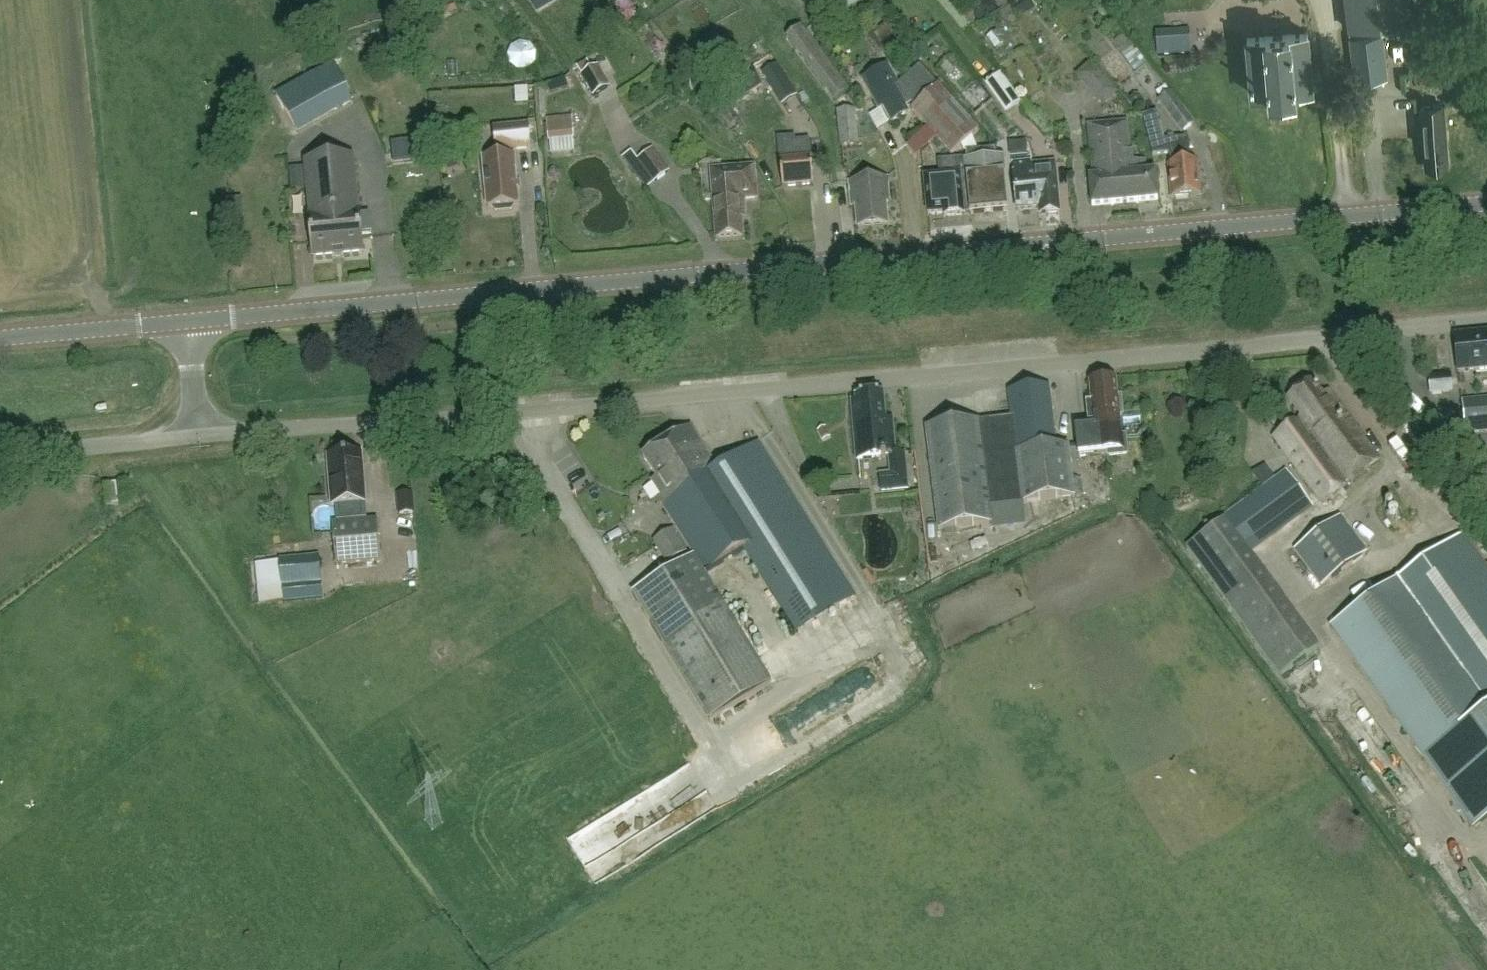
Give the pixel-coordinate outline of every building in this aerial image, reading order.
[(863,0),(841,0),(847,10),(863,0)] [(1349,27),(1426,18),(1424,0),(1346,0),(1349,27)] [(1149,58),(1191,53),(1187,19),(1150,22),(1146,22),(1149,58)] [(835,101),(850,90),(800,27),(786,38),(835,101)] [(1311,88),(1313,88),(1312,86),(1307,33),(1308,33),(1308,31),(1306,31),(1306,32),(1249,37),(1249,36),(1247,36),(1247,38),(1248,38),(1253,91),(1252,91),(1252,93),(1254,93),(1271,91),(1271,96),(1295,94),(1295,89),(1311,88)] [(1355,78),(1387,75),(1382,33),(1350,36),(1355,78)] [(577,67),(593,97),(610,88),(598,66),(592,69),(588,61),(577,67)] [(912,104),(916,108),(940,86),(939,85),(939,84),(921,65),(901,83),(888,64),(862,79),(879,110),(884,108),(892,122),(909,113),(906,107),(912,104)] [(1022,103),(1001,74),(986,85),(1006,114),(1022,103)] [(916,108),(912,111),(927,129),(936,138),(952,156),(964,145),(966,151),(967,160),(966,160),(971,212),(1008,209),(1004,156),(996,157),(996,149),(978,150),(972,137),(980,130),(940,86),(916,108)] [(332,110),(321,91),(285,111),(296,131),(332,110)] [(1170,93),(1159,101),(1183,132),(1194,124),(1170,93)] [(806,113),(799,103),(789,111),(796,120),(806,113)] [(1427,167),(1447,165),(1442,104),(1422,106),(1427,167)] [(841,145),(859,144),(855,109),(838,110),(841,145)] [(1174,199),(1200,196),(1198,175),(1200,175),(1199,168),(1197,168),(1197,162),(1192,163),(1189,138),(1165,140),(1158,112),(1143,116),(1153,155),(1170,154),(1171,165),(1174,199)] [(550,142),(575,139),(572,117),(567,118),(557,120),(549,121),(550,142)] [(1092,205),(1159,200),(1156,171),(1133,173),(1128,121),(1088,124),(1093,177),(1090,177),(1092,205)] [(529,124),(494,127),(496,150),(531,147),(529,124)] [(783,186),(814,184),(811,158),(809,140),(796,141),(796,137),(779,138),(783,186)] [(1011,160),(1029,159),(1027,146),(1010,147),(1011,160)] [(638,161),(655,184),(666,175),(649,152),(638,161)] [(512,209),(514,205),(519,205),(515,168),(514,168),(513,154),(483,157),(485,172),(488,207),(493,207),(496,210),(512,209)] [(314,259),(364,254),(360,212),(359,212),(353,158),(304,163),(310,217),(309,217),(314,259)] [(946,216),(965,215),(962,159),(940,160),(941,176),(927,177),(929,214),(945,213),(946,216)] [(1041,208),(1036,164),(1031,165),(1031,160),(1013,161),(1018,210),(1039,208),(1041,208)] [(1041,208),(1039,208),(1040,214),(1060,212),(1056,169),(1055,162),(1036,164),(1041,208)] [(754,167),(720,170),(713,171),(718,236),(742,234),(740,208),(744,208),(743,196),(757,195),(754,167)] [(886,201),(889,201),(888,178),(850,181),(852,204),(856,204),(858,226),(888,224),(886,201)] [(1486,368),(1486,331),(1454,335),(1458,371),(1486,368)] [(1430,394),(1453,392),(1451,374),(1429,376),(1430,394)] [(1123,438),(1120,416),(1123,416),(1121,399),(1118,399),(1116,381),(1091,384),(1093,405),(1088,405),(1090,422),(1095,421),(1096,429),(1077,432),(1080,456),(1110,453),(1110,457),(1129,455),(1127,437),(1123,438)] [(1322,501),(1378,460),(1330,395),(1326,398),(1315,382),(1291,400),(1304,418),(1276,438),(1322,501)] [(1013,425),(1022,502),(1023,502),(1075,496),(1069,442),(1057,444),(1050,388),(1009,393),(1013,425)] [(884,490),(908,488),(905,453),(895,454),(893,426),(886,426),(884,395),(857,397),(858,403),(854,404),(858,458),(891,456),(892,473),(882,474),(884,490)] [(1486,431),(1486,398),(1463,401),(1466,433),(1486,431)] [(1022,502),(1013,425),(980,429),(979,422),(927,429),(939,531),(992,524),(990,506),(1022,502)] [(706,574),(747,549),(798,634),(856,597),(758,443),(718,468),(692,427),(644,457),(658,479),(653,482),(668,506),(665,508),(678,528),(696,555),(633,592),(711,719),(772,683),(757,657),(706,574)] [(367,503),(363,454),(329,457),(333,506),(337,506),(339,520),(364,518),(363,503),(367,503)] [(1252,473),(1264,489),(1276,479),(1266,466),(1252,473)] [(1082,478),(1073,479),(1075,496),(1084,495),(1082,478)] [(117,484),(104,485),(107,507),(120,506),(117,484)] [(847,514),(845,494),(828,495),(829,515),(847,514)] [(1317,588),(1341,571),(1371,549),(1342,510),(1289,550),(1317,588)] [(1210,516),(1188,535),(1215,567),(1237,548),(1210,516)] [(379,521),(335,525),(338,565),(382,561),(379,521)] [(668,563),(688,551),(674,529),(654,542),(668,563)] [(1463,534),(1333,626),(1477,828),(1486,822),(1486,568),(1463,534)] [(323,582),(321,558),(281,562),(283,586),(323,582)] [(283,586),(281,562),(256,565),(258,589),(283,586)] [(1301,656),(1301,673),(1321,673),(1321,656),(1301,656)]
